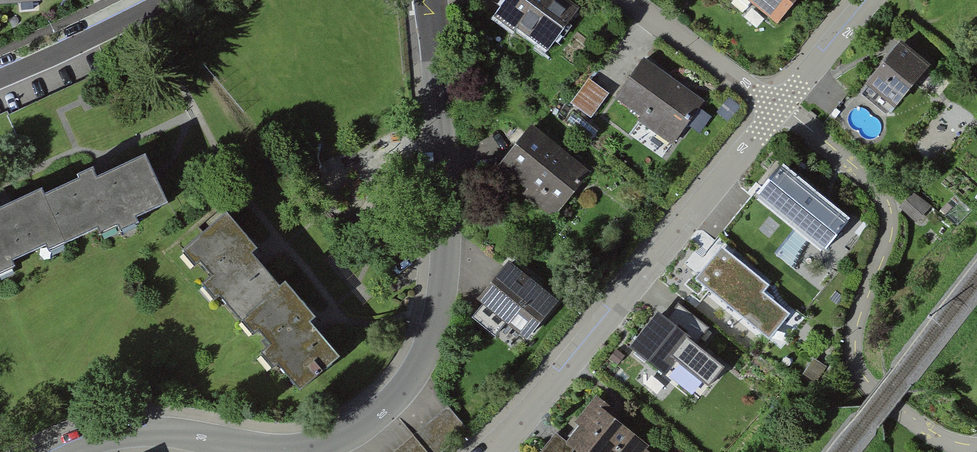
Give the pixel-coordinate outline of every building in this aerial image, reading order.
[(5,10),(44,6),(43,0),(4,0),(5,10)] [(567,0),(512,0),(498,22),(551,56),(581,9),(567,0)] [(781,31),(806,0),(743,0),(781,31)] [(935,68),(903,44),(868,91),(900,115),(935,68)] [(706,102),(648,60),(618,102),(676,144),(706,102)] [(585,77),(574,106),(598,115),(610,86),(585,77)] [(539,125),(501,168),(557,218),(596,176),(539,125)] [(0,282),(174,204),(152,157),(104,178),(99,167),(0,212),(0,281),(0,282)] [(856,220),(784,162),(756,197),(828,254),(856,220)] [(934,210),(916,194),(902,210),(920,226),(934,210)] [(261,251),(232,217),(193,251),(216,278),(207,285),(219,300),(227,293),(274,346),(268,351),(307,396),(349,360),(318,324),(324,319),(292,282),(285,288),(256,255),(261,251)] [(702,259),(774,325),(793,304),(766,279),(773,272),(728,231),(702,259)] [(562,302),(512,265),(482,305),(531,342),(562,302)] [(663,312),(634,348),(672,378),(700,341),(663,312)] [(597,403),(564,440),(578,451),(652,451),(597,403)] [(399,451),(449,451),(472,433),(451,408),(399,451)]
